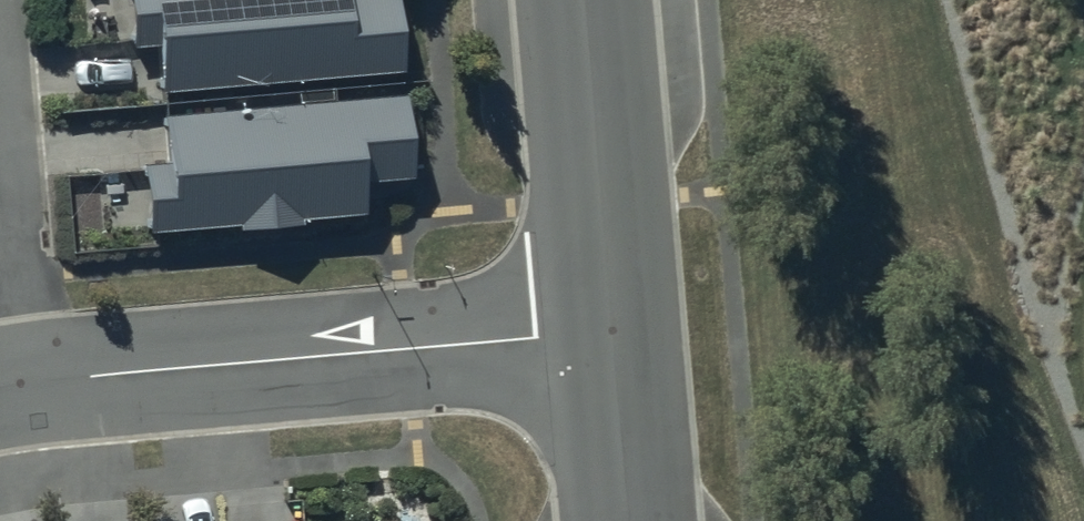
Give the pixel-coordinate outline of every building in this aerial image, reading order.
[(133,35),(159,33),(163,79),(402,58),(397,0),(130,0),(133,35)] [(170,151),(144,154),(150,221),(241,213),(241,220),(300,215),(300,210),(363,205),(360,172),(414,167),(407,84),(166,104),(170,151)]
